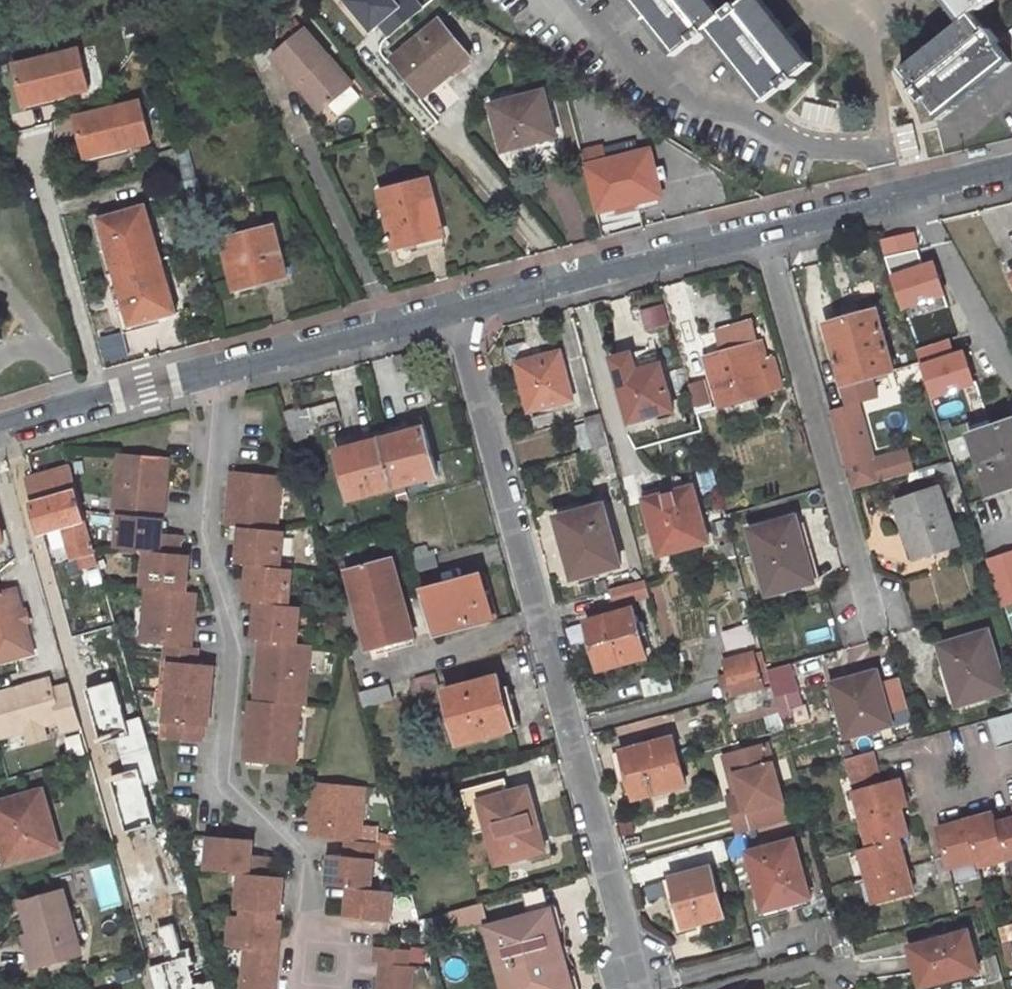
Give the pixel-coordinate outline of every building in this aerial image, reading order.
[(403,11),(395,0),(343,0),(371,36),(403,11)] [(664,52),(684,36),(686,39),(699,30),(752,98),(770,84),(773,87),(786,77),(784,74),(802,59),(756,0),(729,0),(728,1),(726,0),(724,0),(711,9),(704,0),(622,0),(664,52)] [(952,19),(892,66),(906,83),(902,87),(912,99),(916,97),(931,115),(1004,60),(989,40),(991,38),(982,26),(978,28),(964,10),(971,4),(974,7),(982,0),(937,0),(952,19)] [(416,42),(392,62),(421,97),(469,59),(435,18),(411,35),(416,42)] [(299,20),(282,34),(289,43),(307,29),(299,20)] [(355,86),(307,29),(289,43),(276,55),(324,112),(355,86)] [(81,50),(16,66),(25,101),(46,96),(47,101),(58,99),(91,91),(81,50)] [(541,94),(490,109),(502,154),(553,139),(541,94)] [(28,112),(59,105),(58,99),(47,101),(46,96),(25,101),(28,112)] [(118,149),(152,139),(140,100),(76,118),(87,155),(106,150),(107,152),(118,150),(118,149)] [(650,144),(604,154),(616,201),(662,191),(650,144)] [(89,164),(120,156),(118,150),(107,152),(106,150),(87,155),(89,164)] [(433,182),(383,193),(397,246),(446,235),(433,182)] [(182,311),(152,208),(107,220),(137,323),(182,311)] [(226,243),(239,289),(291,275),(278,229),(226,243)] [(950,363),(916,264),(889,273),(923,372),(950,363)] [(874,309),(825,323),(841,383),(891,368),(874,309)] [(737,337),(719,342),(722,352),(739,347),(737,337)] [(771,370),(762,341),(757,342),(765,371),(771,370)] [(706,356),(720,403),(771,390),(765,371),(757,342),(739,347),(722,352),(706,356)] [(561,344),(518,356),(531,403),(574,392),(561,344)] [(636,348),(617,353),(633,416),(676,405),(661,347),(638,352),(636,348)] [(703,378),(688,382),(696,410),(711,406),(703,378)] [(308,424),(344,414),(339,396),(304,406),(303,403),(288,407),(296,437),(310,432),(308,424)] [(607,438),(598,407),(581,411),(589,443),(597,440),(607,438)] [(968,429),(989,487),(1011,480),(1011,414),(968,429)] [(438,470),(426,422),(382,433),(395,481),(438,470)] [(834,429),(848,480),(875,473),(860,422),(834,429)] [(351,491),(395,481),(382,433),(340,445),(351,491)] [(597,440),(603,465),(613,462),(607,438),(597,440)] [(123,508),(166,512),(170,450),(120,446),(115,507),(123,508)] [(936,462),(946,490),(961,486),(952,458),(936,462)] [(121,628),(86,504),(82,488),(75,464),(29,477),(46,538),(58,535),(56,525),(64,523),(75,557),(81,556),(85,568),(89,567),(95,586),(79,591),(94,643),(105,640),(103,633),(121,628)] [(283,469),(235,465),(231,519),(243,520),(280,524),(283,469)] [(897,498),(916,556),(959,542),(938,483),(897,498)] [(662,484),(641,490),(657,548),(705,535),(692,484),(664,491),(662,484)] [(603,499),(558,511),(574,571),(619,559),(603,499)] [(146,544),(181,547),(182,528),(165,526),(166,512),(123,508),(120,541),(146,544)] [(748,525),(766,589),(810,578),(793,514),(766,521),(748,525)] [(280,524),(243,520),(240,557),(251,558),(281,561),(284,524),(280,524)] [(181,547),(146,544),(143,581),(147,581),(188,585),(192,548),(181,547)] [(394,551),(349,562),(369,640),(413,629),(394,551)] [(289,599),(292,562),(281,561),(251,558),(248,595),(260,596),(289,599)] [(484,571),(424,587),(435,629),(495,613),(484,571)] [(147,581),(143,636),(168,638),(193,641),(198,586),(188,585),(147,581)] [(263,634),(298,637),(301,600),(289,599),(260,596),(257,633),(263,634)] [(635,597),(586,610),(600,662),(648,650),(635,597)] [(750,626),(722,634),(728,653),(756,645),(750,626)] [(987,628),(942,642),(960,701),(1005,687),(987,628)] [(305,700),(311,638),(298,637),(263,634),(258,696),(300,699),(305,700)] [(198,658),(200,641),(193,641),(168,638),(167,646),(165,655),(171,656),(168,686),(213,690),(215,659),(198,658)] [(733,688),(763,681),(754,647),(725,655),(728,669),(720,671),(726,691),(733,688)] [(771,682),(798,675),(793,659),(767,666),(771,679),(771,682)] [(497,668),(444,682),(459,735),(511,720),(500,681),(497,668)] [(875,669),(832,681),(846,734),(889,723),(875,669)] [(72,681),(103,792),(118,787),(87,677),(72,681)] [(393,692),(390,677),(361,685),(365,700),(393,692)] [(518,718),(507,679),(500,681),(511,720),(518,718)] [(730,707),(775,695),(771,682),(771,679),(763,681),(733,688),(726,691),(730,707)] [(210,721),(213,690),(168,686),(165,717),(171,718),(170,734),(203,737),(204,721),(210,721)] [(295,759),(300,699),(258,696),(253,695),(247,754),(295,759)] [(1011,740),(1011,707),(985,714),(993,745),(1011,740)] [(636,789),(688,776),(675,728),(624,742),(631,770),(636,789)] [(787,814),(765,737),(732,746),(737,765),(732,766),(737,786),(725,790),(735,827),(787,814)] [(631,770),(624,742),(613,745),(620,773),(631,770)] [(843,780),(879,770),(872,746),(836,756),(843,780)] [(879,770),(843,780),(851,812),(893,800),(898,798),(890,767),(879,770)] [(545,842),(529,780),(510,785),(506,773),(464,784),(476,826),(491,823),(499,854),(545,842)] [(360,836),(366,782),(318,778),(312,831),(349,835),(360,836)] [(0,798),(0,861),(57,846),(41,787),(0,798)] [(1002,852),(1011,849),(1011,793),(1008,794),(1011,810),(992,816),(1002,852)] [(859,840),(893,831),(900,829),(893,800),(851,812),(859,840)] [(1002,852),(992,816),(989,805),(962,812),(973,853),(975,859),(1002,852)] [(973,853),(962,812),(934,820),(945,861),(973,853)] [(253,834),(210,830),(207,865),(240,868),(269,871),(271,852),(251,850),(253,834)] [(861,870),(901,859),(893,831),(859,840),(853,842),(861,870)] [(806,892),(792,832),(746,844),(758,891),(773,887),(776,900),(806,892)] [(397,850),(397,834),(381,833),(381,850),(397,850)] [(371,884),(374,853),(379,854),(381,838),(360,836),(349,835),(348,851),(333,849),(330,880),(352,882),(371,884)] [(869,899),(909,888),(901,859),(861,870),(869,899)] [(713,862),(674,871),(687,919),(726,909),(713,862)] [(240,906),(281,910),(285,872),(269,871),(240,868),(237,905),(240,906)] [(524,885),(530,908),(551,903),(545,879),(524,885)] [(349,914),(391,918),(395,887),(371,884),(352,882),(349,914)] [(761,904),(776,900),(773,887),(758,891),(761,904)] [(42,965),(82,954),(77,935),(68,902),(64,890),(24,900),(28,914),(42,965)] [(457,923),(486,915),(481,897),(452,904),(457,923)] [(68,902),(77,935),(89,932),(84,918),(79,918),(74,901),(68,902)] [(488,919),(508,988),(555,988),(574,984),(551,903),(530,908),(488,919)] [(240,912),(281,916),(281,910),(240,906),(240,912)] [(240,912),(230,911),(229,940),(245,942),(241,988),(274,988),(281,916),(240,912)] [(42,965),(28,914),(23,915),(29,935),(25,936),(33,967),(42,965)] [(968,928),(910,943),(921,982),(979,967),(968,928)] [(409,961),(411,947),(388,944),(379,942),(377,958),(383,958),(409,961)] [(413,962),(409,961),(383,958),(380,988),(410,988),(413,962)]
